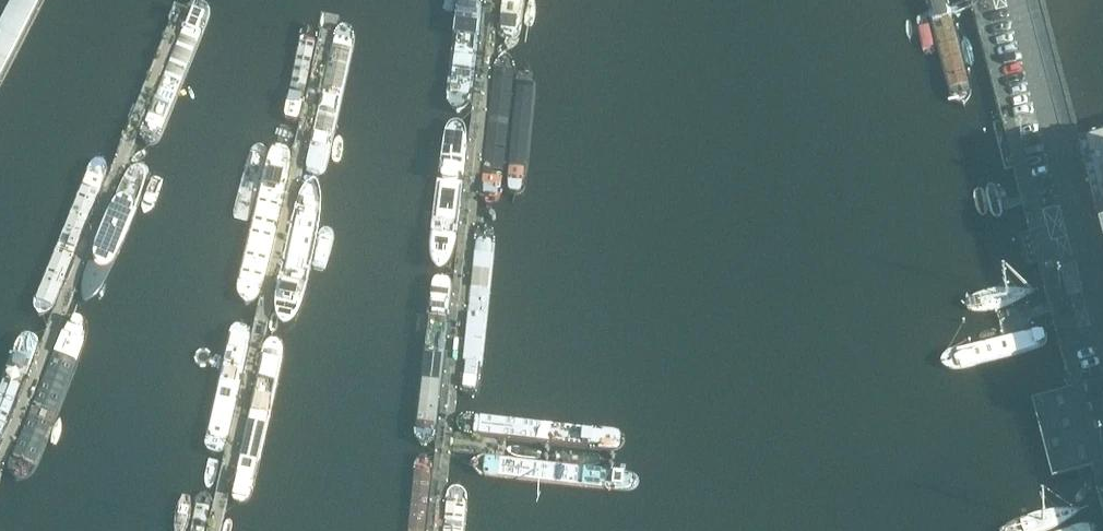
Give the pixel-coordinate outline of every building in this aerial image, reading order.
[(460,48),(460,50),(460,52),(461,53),(462,55),(463,56),(464,57),(466,57),(467,58),(469,58),(471,58),(472,57),(474,57),(475,56),(476,54),(477,53),(477,52),(478,50),(483,0),(465,0),(460,48)] [(499,51),(499,53),(499,55),(500,56),(501,57),(502,59),(503,59),(504,60),(506,61),(508,61),(509,61),(511,60),(512,59),(514,58),(515,57),(516,56),(516,54),(517,53),(523,0),(504,0),(499,51)] [(943,85),(944,88),(945,90),(946,92),(948,95),(949,97),(951,99),(953,100),(956,102),(958,103),(960,104),(963,105),(965,103),(967,100),(968,98),(969,95),(970,93),(971,90),(971,87),(971,84),(970,81),(970,79),(947,0),(921,0),(943,85)] [(456,80),(445,187),(445,189),(445,191),(446,192),(447,194),(448,195),(449,196),(451,196),(452,197),(454,197),(455,197),(457,196),(458,196),(460,195),(461,193),(462,192),(462,190),(463,189),(474,81),(474,79),(473,78),(472,76),(471,75),(469,74),(468,73),(466,73),(465,73),(463,73),(461,74),(460,75),(459,76),(458,77),(457,79),(456,80)] [(494,90),(482,197),(482,198),(483,200),(484,201),(484,203),(486,204),(487,205),(488,206),(490,206),(491,206),(493,206),(495,206),(496,205),(497,204),(498,203),(499,201),(500,200),(500,198),(513,90),(512,88),(511,87),(510,85),(509,84),(508,83),(506,83),(504,82),(503,82),(501,83),(499,83),(498,84),(497,85),(496,86),(495,88),(494,90)] [(87,220),(88,218),(135,103),(130,84),(114,96),(72,210),(71,212),(71,213),(72,215),(72,217),(73,218),(74,219),(76,220),(77,221),(79,222),(81,222),(82,222),(84,221),(86,221),(87,220)] [(129,228),(131,227),(177,112),(173,93),(156,104),(114,218),(114,220),(114,221),(114,223),(115,225),(116,226),(117,227),(118,229),(120,229),(121,230),(123,230),(125,230),(126,230),(128,229),(129,228)] [(280,109),(257,230),(257,232),(257,233),(258,235),(258,237),(259,238),(260,239),(262,240),(263,241),(265,242),(267,242),(268,241),(270,241),(272,240),(273,239),(274,238),(275,236),(276,235),(276,233),(276,231),(303,112),(303,110),(303,108),(302,107),(301,105),(300,103),(299,102),(297,101),(295,100),(293,100),(292,100),(290,100),(288,100),(286,101),(284,102),(283,104),(282,105),(281,107),(280,109)] [(320,121),(297,242),(297,244),(297,245),(297,247),(298,249),(299,250),(300,251),(302,252),(303,253),(305,253),(306,254),(308,253),(310,253),(311,252),(313,251),(314,250),(315,248),(315,247),(316,245),(316,243),(343,124),(343,122),(342,120),(342,119),(341,117),(340,115),(338,114),(337,113),(335,112),(333,112),(331,112),(329,112),(328,112),(326,113),(324,114),(323,115),(322,117),(321,119),(320,121)] [(1079,145),(1097,214),(1102,213),(1102,139),(1079,145)] [(434,223),(422,330),(422,332),(422,333),(423,335),(424,336),(425,337),(426,338),(428,339),(429,340),(431,340),(433,339),(434,339),(436,338),(437,337),(438,336),(439,335),(440,333),(440,332),(452,224),(452,222),(451,220),(450,219),(449,218),(447,217),(446,216),(444,216),(442,216),(441,216),(439,217),(438,218),(436,219),(435,220),(434,221),(434,223)] [(476,237),(461,384),(461,386),(461,389),(462,391),(463,393),(464,395),(465,397),(467,399),(469,401),(471,402),(473,401),(475,399),(476,398),(478,396),(480,394),(481,392),(482,390),(483,388),(483,385),(501,238),(500,236),(499,234),(498,232),(497,230),(496,228),(494,226),(493,225),(491,224),(489,223),(487,224),(485,225),(483,226),(481,227),(479,229),(478,231),(477,233),(476,235),(476,237)] [(56,240),(17,346),(17,348),(17,350),(17,352),(18,353),(19,355),(20,356),(22,357),(24,358),(25,359),(27,359),(29,359),(31,359),(32,358),(34,357),(35,356),(37,354),(76,248),(77,247),(78,245),(78,243),(79,241),(79,239),(78,238),(78,236),(77,234),(75,233),(74,232),(72,231),(71,230),(69,230),(67,229),(65,230),(63,230),(62,231),(60,232),(59,233),(58,235),(57,237),(56,238),(56,240)] [(95,250),(56,356),(56,358),(56,360),(57,362),(57,364),(58,365),(60,366),(61,368),(63,368),(64,369),(66,369),(68,369),(70,369),(72,368),(73,367),(75,366),(76,364),(115,258),(116,257),(117,255),(118,253),(118,252),(118,250),(117,248),(117,246),(116,244),(115,243),(113,242),(112,241),(110,240),(108,240),(106,240),(104,240),(103,240),(101,241),(99,242),(98,244),(97,245),(96,247),(96,249),(95,250)] [(245,273),(222,394),(221,396),(221,398),(222,399),(222,401),(223,402),(225,404),(226,405),(228,405),(229,406),(231,406),(233,406),(234,405),(236,405),(237,404),(238,402),(239,401),(240,399),(240,398),(240,396),(267,277),(267,275),(267,273),(266,271),(266,269),(264,268),(263,266),(261,265),(260,265),(258,264),(256,264),(254,264),(252,265),(250,265),(249,267),(247,268),(246,269),(245,271),(245,273)] [(1083,292),(1076,264),(1060,268),(1067,296),(1083,292)] [(974,288),(980,311),(1040,295),(1034,272),(974,288)] [(282,282),(259,403),(259,405),(259,407),(259,408),(260,410),(261,411),(262,413),(264,414),(265,414),(267,415),(269,415),(270,415),(272,414),(274,414),(275,413),(276,411),(277,410),(278,408),(278,407),(278,405),(305,286),(305,284),(305,282),(304,280),(303,278),(302,277),(301,275),(299,274),(297,274),(295,273),(293,273),(292,273),(290,274),(288,274),(286,276),(285,277),(284,278),(283,280),(282,282)] [(988,338),(994,361),(1054,345),(1048,322),(988,338)] [(404,530),(426,530),(442,377),(441,375),(440,373),(439,372),(437,371),(436,370),(434,370),(432,369),(430,369),(428,370),(426,370),(425,371),(423,372),(422,373),(420,375),(419,377),(404,530)] [(18,396),(20,395),(20,393),(21,391),(21,390),(21,388),(21,386),(20,384),(19,382),(18,381),(17,380),(15,379),(13,378),(12,378),(10,378),(8,378),(6,378),(4,379),(3,380),(2,382),(0,383),(0,384),(0,446),(18,396)] [(0,501),(0,510),(0,511),(1,512),(2,514),(4,515),(6,516),(7,516),(9,516),(11,516),(13,516),(14,515),(16,514),(17,513),(19,512),(58,406),(59,404),(60,402),(60,401),(61,399),(61,397),(60,395),(60,393),(59,392),(58,390),(56,389),(55,388),(53,387),(51,387),(49,387),(47,387),(45,387),(44,388),(42,389),(41,391),(40,392),(39,394),(38,396),(38,398),(0,501)] [(471,435),(473,435),(620,453),(622,453),(624,453),(626,452),(628,451),(630,450),(632,449),(633,448),(634,446),(635,444),(634,442),(633,440),(632,438),(631,436),(629,435),(627,434),(626,433),(623,432),(621,431),(478,414),(476,414),(474,414),(472,414),(470,414),(469,415),(467,416),(466,417),(465,419),(464,421),(464,422),(464,424),(464,426),(464,428),(465,429),(466,431),(467,432),(468,433),(470,434),(471,435)] [(189,530),(208,530),(230,433),(230,432),(230,430),(230,428),(229,426),(228,425),(226,423),(225,422),(223,421),(221,421),(219,421),(217,421),(215,421),(213,422),(212,423),(210,425),(209,426),(208,428),(208,430),(189,530)] [(232,530),(252,530),(270,450),(270,448),(270,446),(269,445),(269,443),(267,441),(266,440),(264,439),(263,438),(261,438),(259,438),(257,438),(255,438),(253,439),(252,440),(250,441),(249,443),(248,445),(248,447),(232,530)] [(484,477),(486,477),(629,492),(633,492),(637,492),(642,491),(646,490),(647,489),(648,488),(648,487),(649,486),(649,484),(649,483),(648,482),(648,481),(647,480),(644,478),(642,476),(639,475),(636,473),(634,472),(631,472),(628,471),(488,457),(486,457),(484,458),(482,458),(481,459),(480,461),(479,462),(478,464),(478,466),(477,467),(478,469),(478,471),(479,472),(480,474),(481,475),(483,476),(484,477)] [(472,517),(463,501),(449,514),(448,530),(470,530),(472,517)] [(1038,530),(1102,530),(1097,508),(1036,524),(1038,530)]
